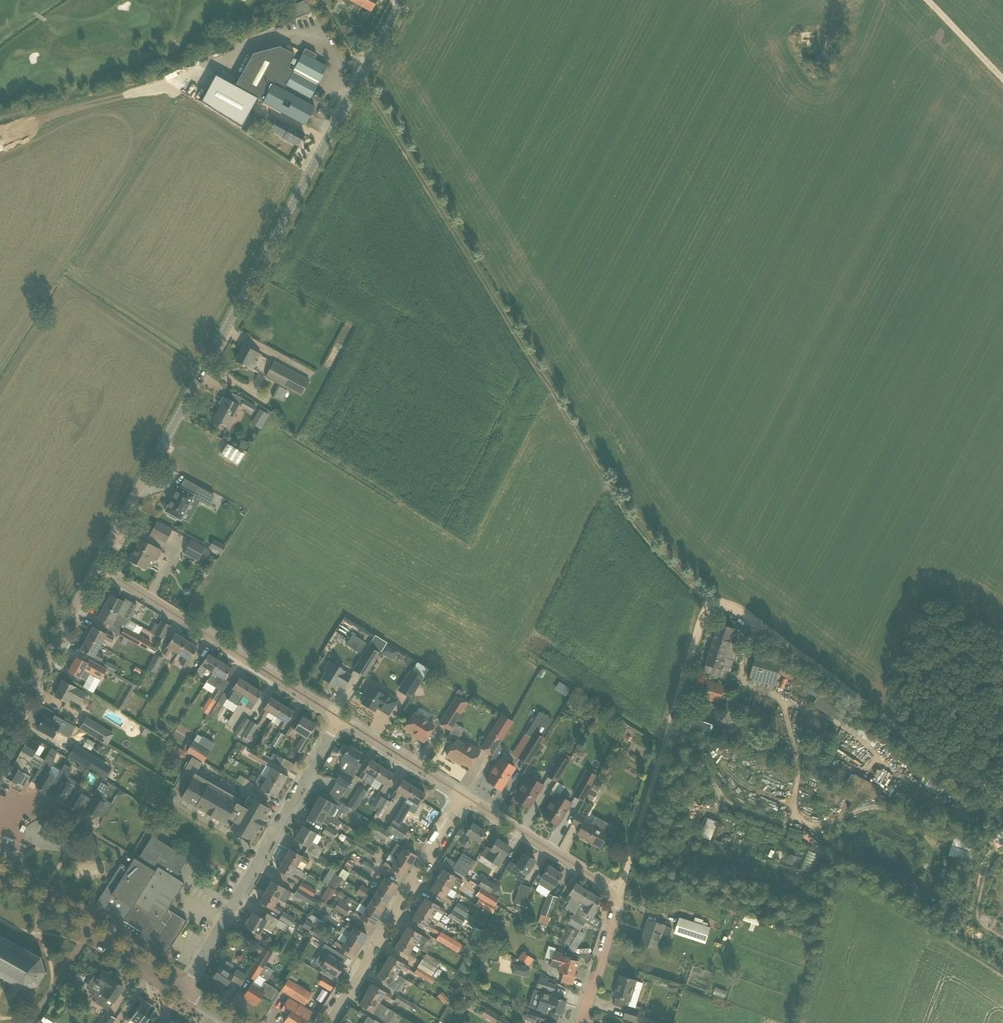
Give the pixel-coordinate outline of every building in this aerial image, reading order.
[(377,0),(351,0),(371,11),(377,0)] [(235,85),(215,75),(201,102),(241,127),(257,98),(259,99),(263,101),(295,119),(296,120),(297,119),(296,118),(304,103),(305,103),(306,102),(305,101),(306,99),(308,100),(308,101),(327,66),(314,60),(317,55),(305,48),(293,70),(288,67),(295,54),(280,46),(252,53),(235,85)] [(242,130),(251,134),(258,120),(250,115),(242,130)] [(298,146),(304,134),(276,119),(270,130),(283,137),(283,139),(290,143),(291,142),(298,146)] [(261,354),(244,345),(235,361),(247,367),(247,366),(253,370),(261,354)] [(301,395),(309,380),(274,362),(266,377),(301,395)] [(239,405),(225,398),(224,398),(222,397),(219,403),(221,404),(213,420),(227,427),(239,405)] [(256,406),(244,400),(240,407),(252,413),(256,406)] [(227,445),(221,456),(238,466),(244,456),(227,445)] [(209,506),(214,496),(195,485),(190,493),(178,486),(165,511),(169,514),(169,515),(175,519),(176,517),(181,520),(193,497),(209,506)] [(172,530),(157,521),(149,534),(165,543),(172,530)] [(161,550),(140,539),(128,561),(143,568),(145,564),(151,567),(155,560),(156,561),(161,550)] [(184,553),(198,561),(205,547),(191,540),(184,553)] [(216,549),(221,553),(225,546),(219,543),(216,549)] [(129,619),(131,619),(134,614),(133,611),(137,605),(125,598),(123,602),(110,594),(107,600),(106,600),(105,600),(103,603),(103,605),(104,605),(104,606),(129,619)] [(116,633),(139,646),(143,637),(134,632),(138,624),(129,619),(104,606),(98,617),(118,629),(116,633)] [(170,626),(161,621),(154,633),(164,639),(170,626)] [(706,663),(723,669),(726,660),(734,662),(739,644),(731,642),(735,629),(719,624),(706,663)] [(93,626),(86,638),(100,645),(104,639),(111,643),(114,638),(93,626)] [(172,649),(178,653),(186,640),(175,633),(162,653),(167,656),(172,649)] [(100,645),(86,638),(80,650),(101,661),(104,656),(97,652),(100,645)] [(359,653),(364,646),(351,638),(346,644),(359,653)] [(198,647),(186,640),(178,653),(185,658),(181,665),(185,667),(198,647)] [(353,669),(365,677),(380,653),(368,646),(353,669)] [(155,673),(163,658),(155,654),(147,669),(155,673)] [(206,667),(213,672),(219,661),(208,654),(197,671),(202,674),(206,667)] [(752,677),(775,683),(782,660),(758,654),(752,677)] [(89,660),(87,663),(76,657),(68,671),(77,676),(86,680),(90,674),(101,679),(106,669),(89,660)] [(106,661),(103,667),(114,672),(117,666),(106,661)] [(231,668),(219,661),(213,672),(220,676),(216,682),(220,685),(231,668)] [(337,684),(343,688),(351,675),(330,661),(325,669),(327,671),(322,678),(335,686),(337,684)] [(411,670),(402,683),(406,685),(402,692),(411,698),(424,678),(411,670)] [(243,696),(250,685),(239,678),(228,695),(228,696),(227,698),(238,705),(243,696)] [(702,679),(697,696),(720,703),(725,686),(702,679)] [(63,681),(55,696),(67,702),(69,698),(80,704),(86,694),(75,688),(75,687),(63,681)] [(553,689),(565,695),(569,687),(558,681),(553,689)] [(262,692),(250,685),(243,696),(250,700),(246,707),(251,709),(262,692)] [(393,706),(394,706),(398,700),(385,692),(384,695),(371,687),(370,687),(368,686),(363,694),(365,696),(361,702),(363,704),(363,705),(367,708),(368,707),(374,711),(377,707),(383,712),(384,711),(389,702),(394,705),(393,706)] [(216,687),(210,697),(216,701),(222,691),(216,687)] [(450,730),(467,702),(457,696),(440,723),(450,730)] [(816,696),(811,705),(839,719),(844,709),(816,696)] [(275,716),(282,704),(270,697),(259,715),(264,717),(268,711),(275,716)] [(294,711),(282,704),(275,716),(282,720),(278,726),(283,729),(294,711)] [(214,706),(209,714),(215,718),(220,710),(214,706)] [(528,764),(544,738),(541,737),(552,719),(540,711),(526,734),(531,738),(518,758),(528,764)] [(414,713),(409,720),(404,728),(416,736),(416,737),(424,742),(434,725),(414,713)] [(59,725),(52,721),(43,716),(37,728),(46,733),(53,737),(57,729),(68,735),(67,737),(84,746),(88,738),(60,723),(59,725)] [(240,738),(240,737),(250,721),(244,717),(234,734),(240,738)] [(302,736),(294,749),(301,753),(310,739),(307,737),(314,724),(302,717),(294,731),(302,736)] [(102,730),(85,719),(80,728),(97,738),(102,730)] [(241,736),(249,740),(258,725),(250,720),(241,736)] [(450,730),(447,734),(457,740),(464,728),(455,722),(450,730)] [(276,749),(284,735),(278,732),(270,745),(276,749)] [(492,755),(502,740),(490,733),(481,748),(492,755)] [(40,745),(28,738),(21,750),(22,750),(18,755),(27,761),(39,768),(44,760),(34,754),(40,745)] [(203,761),(210,750),(193,740),(192,742),(189,739),(184,748),(187,750),(187,752),(203,761)] [(457,759),(470,767),(480,751),(472,746),(471,749),(457,740),(446,756),(456,762),(457,759)] [(362,754),(360,753),(361,752),(356,748),(355,750),(349,746),(348,747),(343,744),(337,753),(342,756),(342,757),(351,763),(345,773),(342,771),(335,781),(336,782),(329,794),(336,799),(339,801),(341,797),(361,764),(357,762),(362,754)] [(75,745),(68,757),(95,773),(103,761),(75,745)] [(269,759),(259,754),(260,754),(252,750),(249,756),(266,765),(269,759)] [(571,757),(563,752),(548,777),(555,782),(571,757)] [(57,778),(56,778),(48,773),(51,768),(55,758),(48,754),(44,760),(39,768),(36,773),(42,776),(36,786),(39,789),(45,792),(47,793),(57,778)] [(21,771),(27,761),(18,755),(18,756),(19,756),(6,777),(23,788),(30,776),(21,771)] [(192,757),(174,789),(183,794),(189,798),(186,802),(187,802),(187,801),(204,811),(204,812),(207,808),(217,814),(215,818),(216,818),(225,823),(226,821),(232,825),(230,828),(251,840),(269,808),(248,797),(241,793),(236,802),(193,778),(195,775),(196,775),(195,775),(202,763),(192,757)] [(290,771),(294,764),(284,758),(280,765),(290,771)] [(486,781),(496,787),(501,790),(515,767),(500,758),(495,766),(494,766),(490,772),(491,773),(486,781)] [(370,759),(365,768),(359,777),(364,780),(368,774),(375,778),(382,767),(370,759)] [(64,804),(74,788),(65,783),(68,778),(72,768),(64,764),(56,778),(57,778),(47,793),(53,796),(52,797),(64,804)] [(393,774),(382,767),(375,778),(382,782),(378,788),(382,791),(393,774)] [(272,768),(266,778),(281,787),(287,776),(272,768)] [(596,775),(587,770),(574,796),(582,800),(596,775)] [(514,798),(523,804),(529,807),(543,785),(528,776),(523,784),(522,783),(518,790),(519,790),(514,798)] [(266,778),(260,789),(275,797),(281,787),(266,778)] [(242,784),(250,789),(254,784),(245,779),(242,784)] [(402,779),(397,788),(391,797),(395,800),(399,793),(407,798),(414,787),(402,779)] [(591,789),(598,792),(603,783),(596,780),(591,789)] [(101,781),(91,798),(91,799),(84,811),(86,812),(95,818),(102,807),(107,810),(112,803),(105,799),(104,802),(100,799),(108,786),(101,781)] [(414,802),(409,809),(414,812),(425,794),(414,787),(407,798),(414,802)] [(91,799),(91,798),(74,788),(64,804),(76,811),(82,814),(84,811),(91,799)] [(598,792),(591,789),(586,798),(593,801),(598,792)] [(355,793),(348,805),(355,810),(363,798),(355,793)] [(371,804),(378,809),(385,799),(377,794),(371,804)] [(542,816),(557,825),(571,803),(556,794),(551,801),(546,808),(547,808),(542,816)] [(339,801),(336,799),(333,804),(317,795),(311,805),(314,807),(330,816),(335,808),(344,813),(348,806),(339,801)] [(385,799),(378,809),(375,814),(381,818),(390,802),(385,799)] [(341,822),(330,816),(314,807),(308,817),(320,824),(321,822),(327,825),(329,822),(338,827),(341,822)] [(572,823),(572,824),(580,828),(577,834),(593,842),(592,844),(600,848),(608,833),(584,820),(586,818),(577,813),(572,823)] [(390,833),(370,821),(365,828),(385,841),(390,833)] [(403,838),(407,831),(408,830),(392,821),(386,830),(402,840),(403,838)] [(472,823),(466,834),(465,834),(466,835),(463,839),(461,843),(468,847),(473,839),(478,842),(485,831),(483,830),(485,828),(479,825),(478,827),(472,823)] [(295,839),(304,844),(307,846),(305,851),(317,859),(323,849),(311,842),(316,833),(303,826),(295,839)] [(333,838),(337,832),(326,826),(323,832),(333,838)] [(459,836),(463,839),(466,835),(465,834),(466,834),(459,829),(456,834),(459,836)] [(408,840),(411,834),(412,834),(407,831),(403,838),(408,840)] [(168,909),(184,883),(175,878),(179,872),(181,874),(182,874),(179,872),(188,858),(152,836),(137,860),(134,858),(128,867),(121,863),(96,903),(106,909),(107,908),(110,910),(124,919),(124,920),(142,932),(136,941),(163,958),(187,921),(168,909)] [(491,850),(484,862),(484,863),(494,869),(497,868),(510,847),(497,839),(491,849),(491,850)] [(353,848),(370,859),(375,852),(358,841),(353,848)] [(410,866),(416,855),(397,843),(390,854),(397,858),(410,866)] [(289,849),(283,859),(296,867),(300,860),(307,864),(309,860),(289,849)] [(439,861),(452,869),(465,877),(475,861),(462,853),(455,864),(449,860),(448,860),(444,858),(445,856),(444,855),(439,861)] [(535,860),(534,860),(534,857),(531,855),(529,856),(523,853),(516,865),(510,861),(505,869),(517,877),(521,870),(527,873),(535,860)] [(384,864),(395,871),(403,876),(410,866),(397,858),(393,865),(386,860),(384,864)] [(300,877),(296,875),(293,873),(296,867),(283,859),(277,870),(297,882),(300,877)] [(375,867),(365,860),(361,866),(372,872),(375,867)] [(548,866),(543,874),(541,877),(538,883),(551,892),(562,874),(548,866)] [(443,869),(437,880),(449,888),(453,881),(460,886),(463,881),(443,869)] [(391,895),(398,885),(378,873),(376,877),(382,881),(379,887),(391,895)] [(480,887),(490,893),(496,883),(483,876),(478,886),(480,887)] [(291,892),(280,885),(271,880),(265,891),(278,898),(285,903),(291,892)] [(445,894),(449,888),(437,880),(430,890),(450,902),(452,898),(445,894)] [(298,887),(313,896),(316,891),(301,882),(298,887)] [(574,913),(588,891),(575,883),(568,894),(569,894),(565,900),(569,902),(565,908),(574,913)] [(514,903),(524,907),(531,888),(521,884),(514,903)] [(361,885),(358,889),(366,893),(368,889),(361,885)] [(499,896),(497,886),(494,886),(490,893),(495,896),(499,896)] [(385,905),(391,895),(379,887),(372,898),(385,905)] [(475,896),(488,903),(494,907),(495,905),(499,898),(490,893),(480,887),(475,896)] [(295,894),(314,905),(317,901),(297,889),(295,894)] [(366,893),(358,889),(356,893),(363,898),(366,893)] [(274,905),(278,898),(265,891),(259,902),(279,913),(282,909),(274,905)] [(601,899),(588,891),(574,913),(567,925),(578,931),(579,932),(587,920),(581,916),(583,912),(592,917),(596,910),(594,909),(601,899)] [(541,914),(551,918),(558,897),(548,894),(541,914)] [(379,916),(385,905),(372,898),(366,908),(379,916)] [(426,898),(419,908),(431,916),(435,910),(442,914),(445,910),(426,898)] [(339,902),(335,909),(345,915),(349,908),(339,902)] [(453,911),(464,917),(469,909),(458,902),(453,911)] [(494,907),(488,903),(484,909),(492,914),(496,906),(495,905),(494,907)] [(372,926),(379,916),(366,908),(362,914),(355,910),(353,914),(372,926)] [(431,916),(419,908),(412,919),(432,931),(435,927),(427,922),(431,916)] [(449,916),(462,924),(466,919),(464,917),(453,911),(449,916)] [(279,919),(292,926),(296,919),(283,912),(279,919)] [(275,926),(285,932),(289,925),(279,919),(267,913),(264,919),(253,913),(245,927),(258,934),(262,927),(271,932),(275,926)] [(320,920),(326,923),(330,917),(324,913),(320,920)] [(711,928),(698,924),(680,918),(675,933),(706,943),(711,928)] [(641,943),(657,948),(658,949),(662,937),(669,939),(673,928),(666,926),(666,925),(649,920),(641,943)] [(352,931),(348,938),(360,945),(367,935),(348,923),(345,927),(352,931)] [(294,928),(289,925),(285,932),(290,935),(294,928)] [(578,931),(567,925),(557,940),(568,947),(578,931)] [(475,941),(480,929),(474,926),(469,939),(475,941)] [(413,945),(420,949),(427,939),(408,927),(401,937),(413,945)] [(312,935),(327,944),(331,938),(314,928),(310,934),(312,935)] [(462,945),(441,931),(437,938),(458,952),(462,945)] [(4,978),(3,980),(4,981),(5,979),(8,981),(6,984),(10,986),(6,994),(7,998),(13,1002),(17,1000),(22,992),(22,990),(36,986),(37,989),(39,988),(37,985),(44,973),(47,973),(47,971),(44,971),(40,958),(43,956),(41,955),(39,957),(32,950),(31,949),(32,949),(24,944),(24,945),(23,945),(15,943),(17,941),(15,940),(14,942),(8,939),(9,937),(7,936),(6,938),(0,934),(0,976),(4,978)] [(413,945),(401,937),(395,948),(414,960),(417,956),(409,951),(413,945)] [(354,956),(360,945),(348,938),(345,944),(337,939),(335,944),(354,956)] [(255,979),(272,952),(271,952),(273,948),(266,944),(264,949),(260,954),(248,975),(255,979)] [(321,950),(322,951),(324,952),(321,957),(319,956),(315,962),(322,966),(321,967),(336,977),(344,964),(336,959),(339,953),(325,944),(321,950)] [(254,951),(260,954),(264,949),(258,945),(254,951)] [(528,965),(533,958),(521,951),(516,958),(528,965)] [(572,956),(564,954),(555,951),(552,959),(549,966),(559,969),(558,972),(563,973),(561,981),(573,984),(575,975),(574,974),(578,961),(571,959),(572,956)] [(426,954),(423,960),(436,968),(439,962),(426,954)] [(409,967),(398,960),(390,955),(383,966),(396,973),(400,967),(407,971),(409,967)] [(459,963),(470,969),(471,969),(473,963),(462,957),(459,963)] [(228,962),(224,959),(213,977),(227,985),(230,980),(240,986),(247,976),(237,969),(233,974),(229,972),(233,966),(228,962)] [(417,967),(418,968),(431,976),(436,968),(423,960),(422,959),(417,967)] [(511,973),(528,977),(530,967),(513,963),(511,973)] [(405,979),(396,973),(383,966),(377,976),(388,983),(387,986),(397,992),(405,979)] [(431,976),(418,968),(414,973),(432,984),(435,978),(431,976)] [(123,987),(115,982),(117,980),(102,970),(94,983),(102,988),(94,1001),(108,1011),(123,987)] [(615,996),(617,996),(614,1005),(625,1008),(627,1002),(628,1002),(629,1000),(630,1001),(637,980),(621,975),(621,977),(617,989),(615,996)] [(288,979),(284,984),(281,990),(305,1004),(311,994),(288,979)] [(556,985),(539,980),(537,987),(554,993),(556,985)] [(256,1004),(262,994),(271,999),(277,990),(264,982),(260,989),(251,984),(243,996),(256,1004)] [(372,984),(366,994),(378,1002),(382,995),(389,1000),(391,996),(372,984)] [(565,1001),(556,998),(551,996),(552,995),(541,992),(536,1008),(547,1011),(561,1015),(562,1013),(563,1013),(564,1012),(565,1009),(564,1008),(563,1007),(565,1001)] [(374,1008),(378,1002),(366,994),(359,1005),(378,1017),(381,1013),(374,1008)] [(395,1000),(410,1010),(414,1004),(401,996),(398,995),(395,1000)] [(312,1012),(299,1004),(289,997),(281,1009),(288,1014),(284,1022),(286,1022),(305,1022),(312,1012)] [(155,1008),(143,1000),(130,1019),(136,1022),(145,1022),(155,1008)] [(628,1006),(624,1018),(635,1021),(639,1010),(628,1006)] [(486,1009),(482,1015),(496,1022),(510,1022),(486,1009)] [(99,1022),(112,1022),(115,1018),(106,1012),(99,1022)] [(439,1018),(445,1022),(449,1015),(443,1012),(439,1018)]
